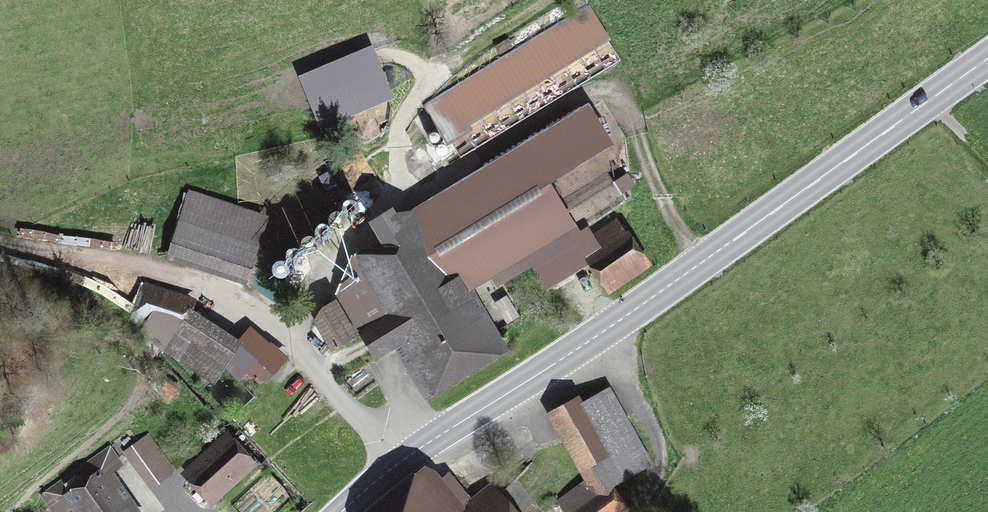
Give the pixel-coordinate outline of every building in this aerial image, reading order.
[(464,130),(459,121),(602,33),(587,8),(426,106),(447,140),(464,130)] [(305,79),(323,124),(388,96),(370,51),(305,79)] [(413,215),(421,225),(460,292),(571,225),(546,182),(608,144),(588,109),(413,215)] [(178,241),(250,265),(265,218),(194,195),(178,241)] [(585,241),(599,259),(592,263),(606,284),(638,261),(612,222),(585,241)] [(491,345),(460,292),(421,225),(360,262),(338,299),(327,306),(319,318),(336,346),(344,341),(361,368),(406,341),(430,381),(491,345)] [(234,352),(241,344),(185,307),(148,293),(141,317),(177,330),(179,332),(169,347),(212,377),(221,363),(231,350),(234,352)] [(234,352),(231,350),(221,363),(239,378),(249,366),(264,378),(278,363),(263,351),(269,344),(252,330),(246,338),(241,344),(234,352)] [(591,478),(596,474),(606,489),(650,464),(609,390),(582,405),(580,400),(555,414),(585,467),(591,478)] [(190,474),(211,496),(247,463),(227,441),(190,474)] [(127,463),(158,499),(180,480),(150,444),(127,463)] [(58,484),(79,511),(126,511),(101,477),(120,463),(109,448),(58,484)] [(561,498),(571,511),(618,511),(603,491),(606,489),(596,474),(591,478),(561,498)] [(422,477),(379,511),(450,511),(422,477)] [(499,495),(479,511),(512,511),(499,495)]
